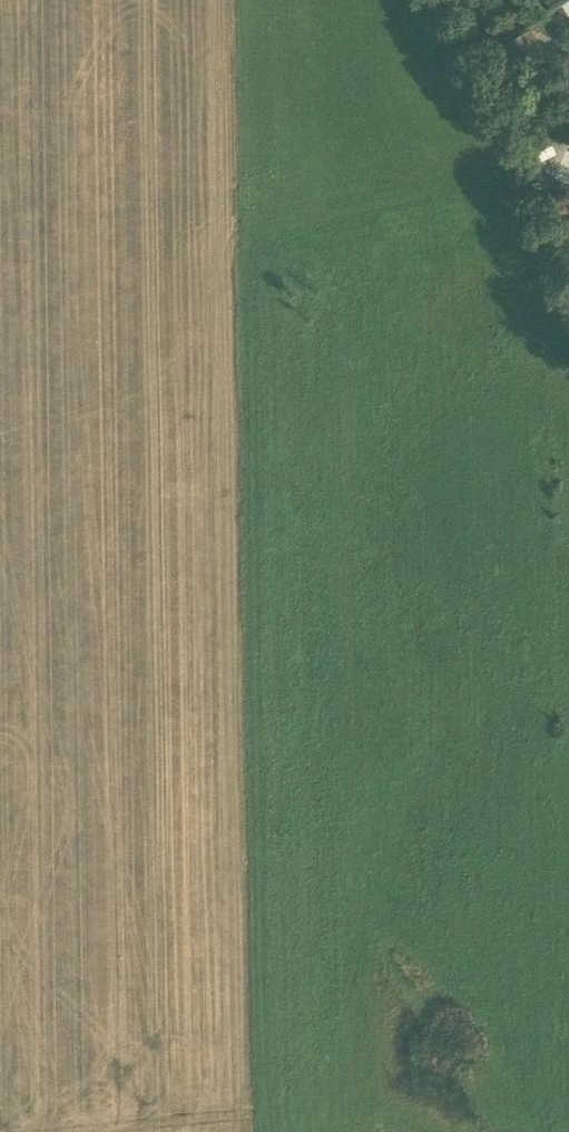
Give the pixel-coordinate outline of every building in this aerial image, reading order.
[(552,12),(562,5),(568,0),(545,0),(552,12)] [(496,57),(511,81),(546,59),(530,33),(496,57)]
